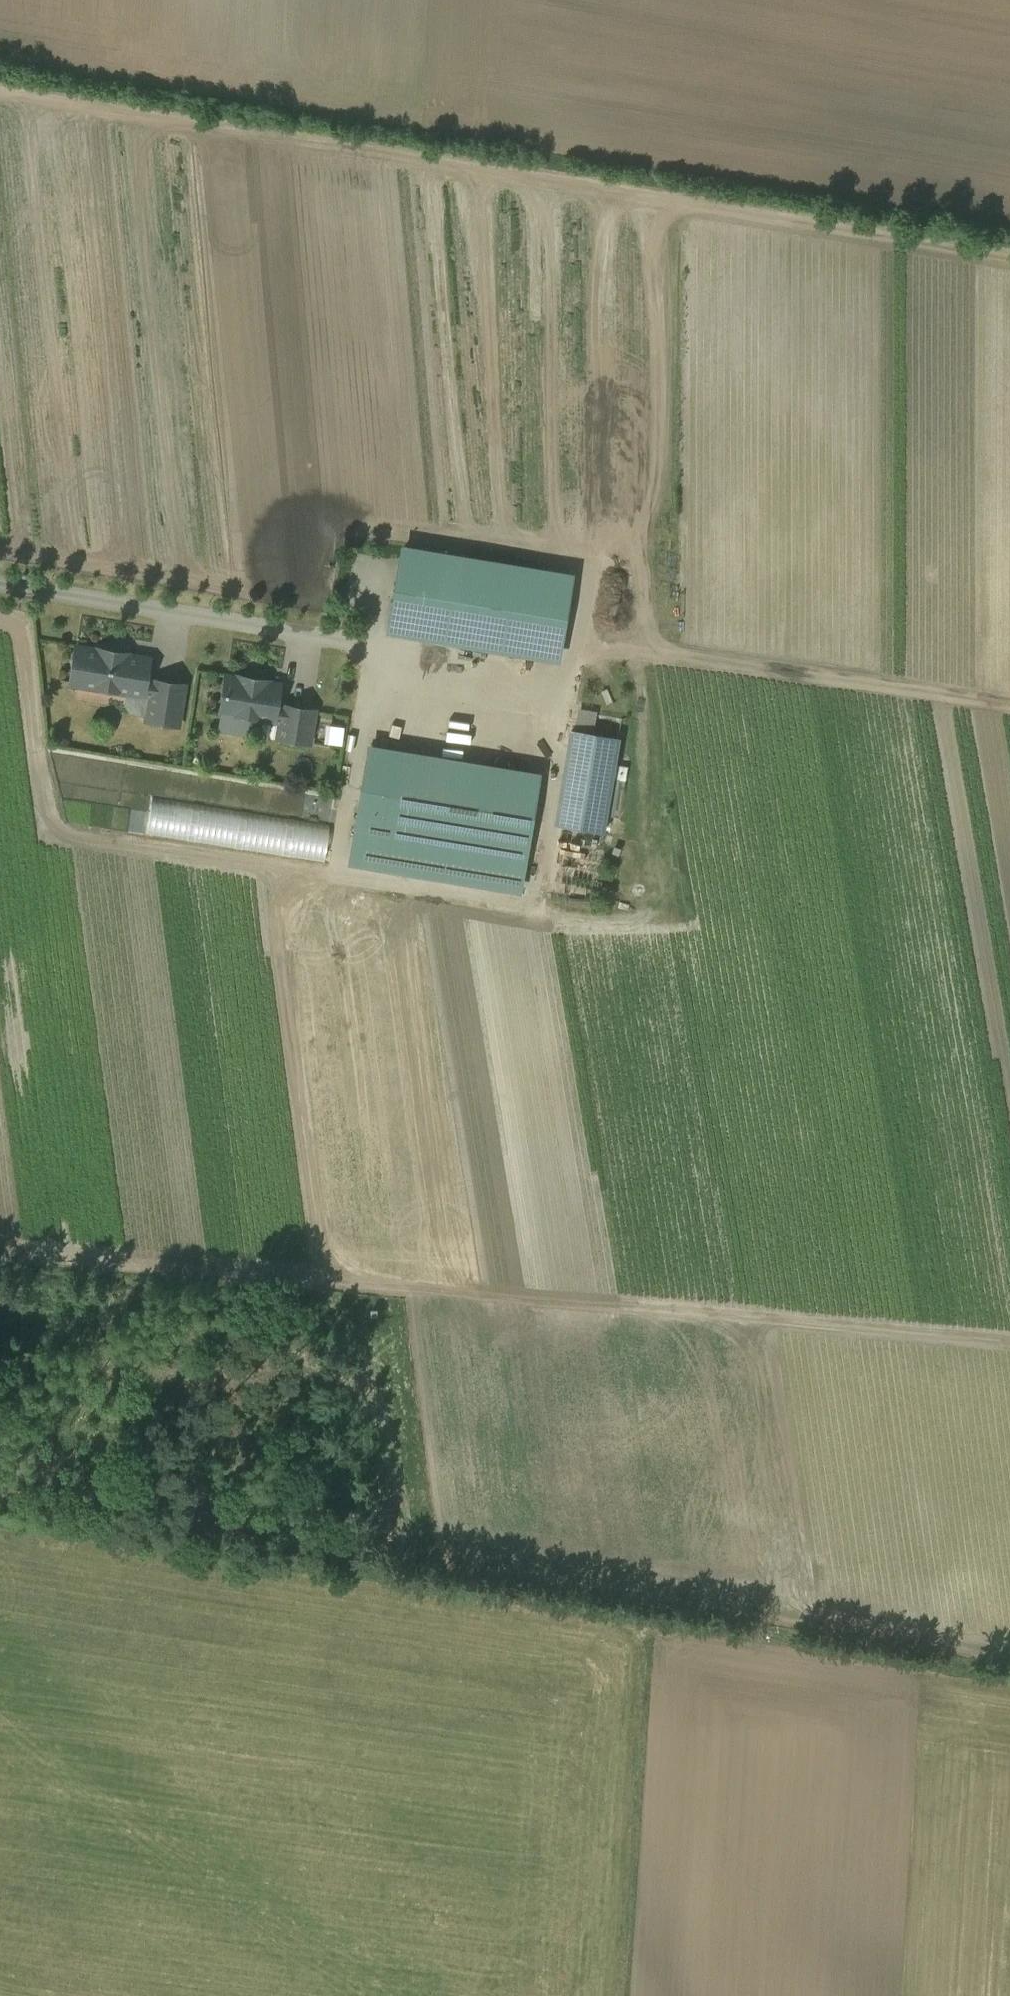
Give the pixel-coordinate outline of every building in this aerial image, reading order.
[(578,577),(405,547),(390,634),(563,664),(578,577)] [(150,696),(153,680),(145,679),(149,659),(76,648),(70,683),(150,696)] [(287,681),(227,671),(219,716),(281,726),(279,740),(312,746),(318,710),(283,704),(287,681)] [(153,680),(150,696),(146,719),(178,725),(184,685),(153,680)] [(625,743),(573,734),(557,828),(609,837),(625,743)] [(542,774),(374,746),(354,866),(522,894),(542,774)] [(333,821),(149,798),(144,836),(329,859),(333,821)]
